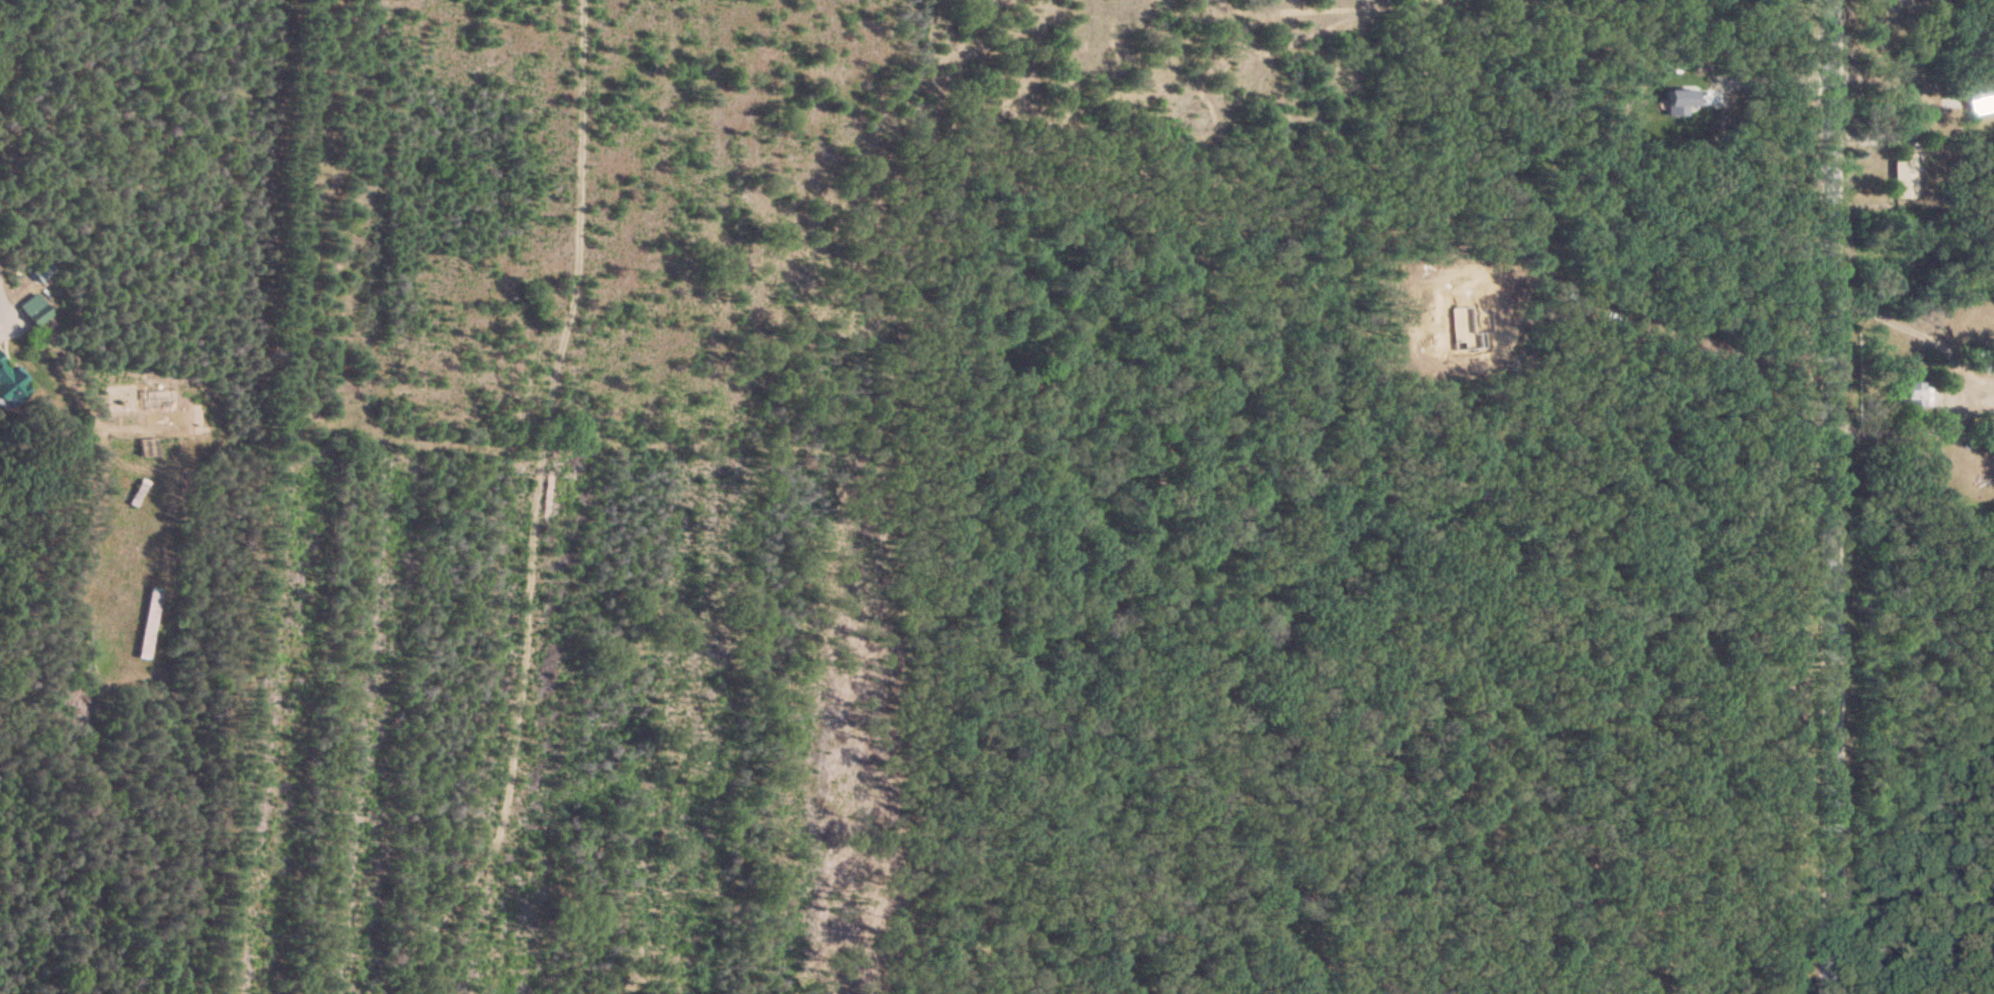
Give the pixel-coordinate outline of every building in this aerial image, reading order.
[(1962,86),(1963,108),(1993,106),(1991,83),(1962,86)] [(1912,198),(1912,155),(1900,155),(1900,159),(1891,159),(1891,198),(1912,198)] [(51,313),(34,292),(18,305),(34,326),(51,313)] [(30,390),(0,353),(0,402),(6,409),(30,390)] [(1993,371),(1993,353),(1982,353),(1982,371),(1993,371)] [(1927,383),(1900,383),(1900,408),(1927,408),(1927,383)] [(140,390),(140,415),(171,415),(171,390),(140,390)] [(135,656),(148,658),(155,595),(143,593),(135,656)]
